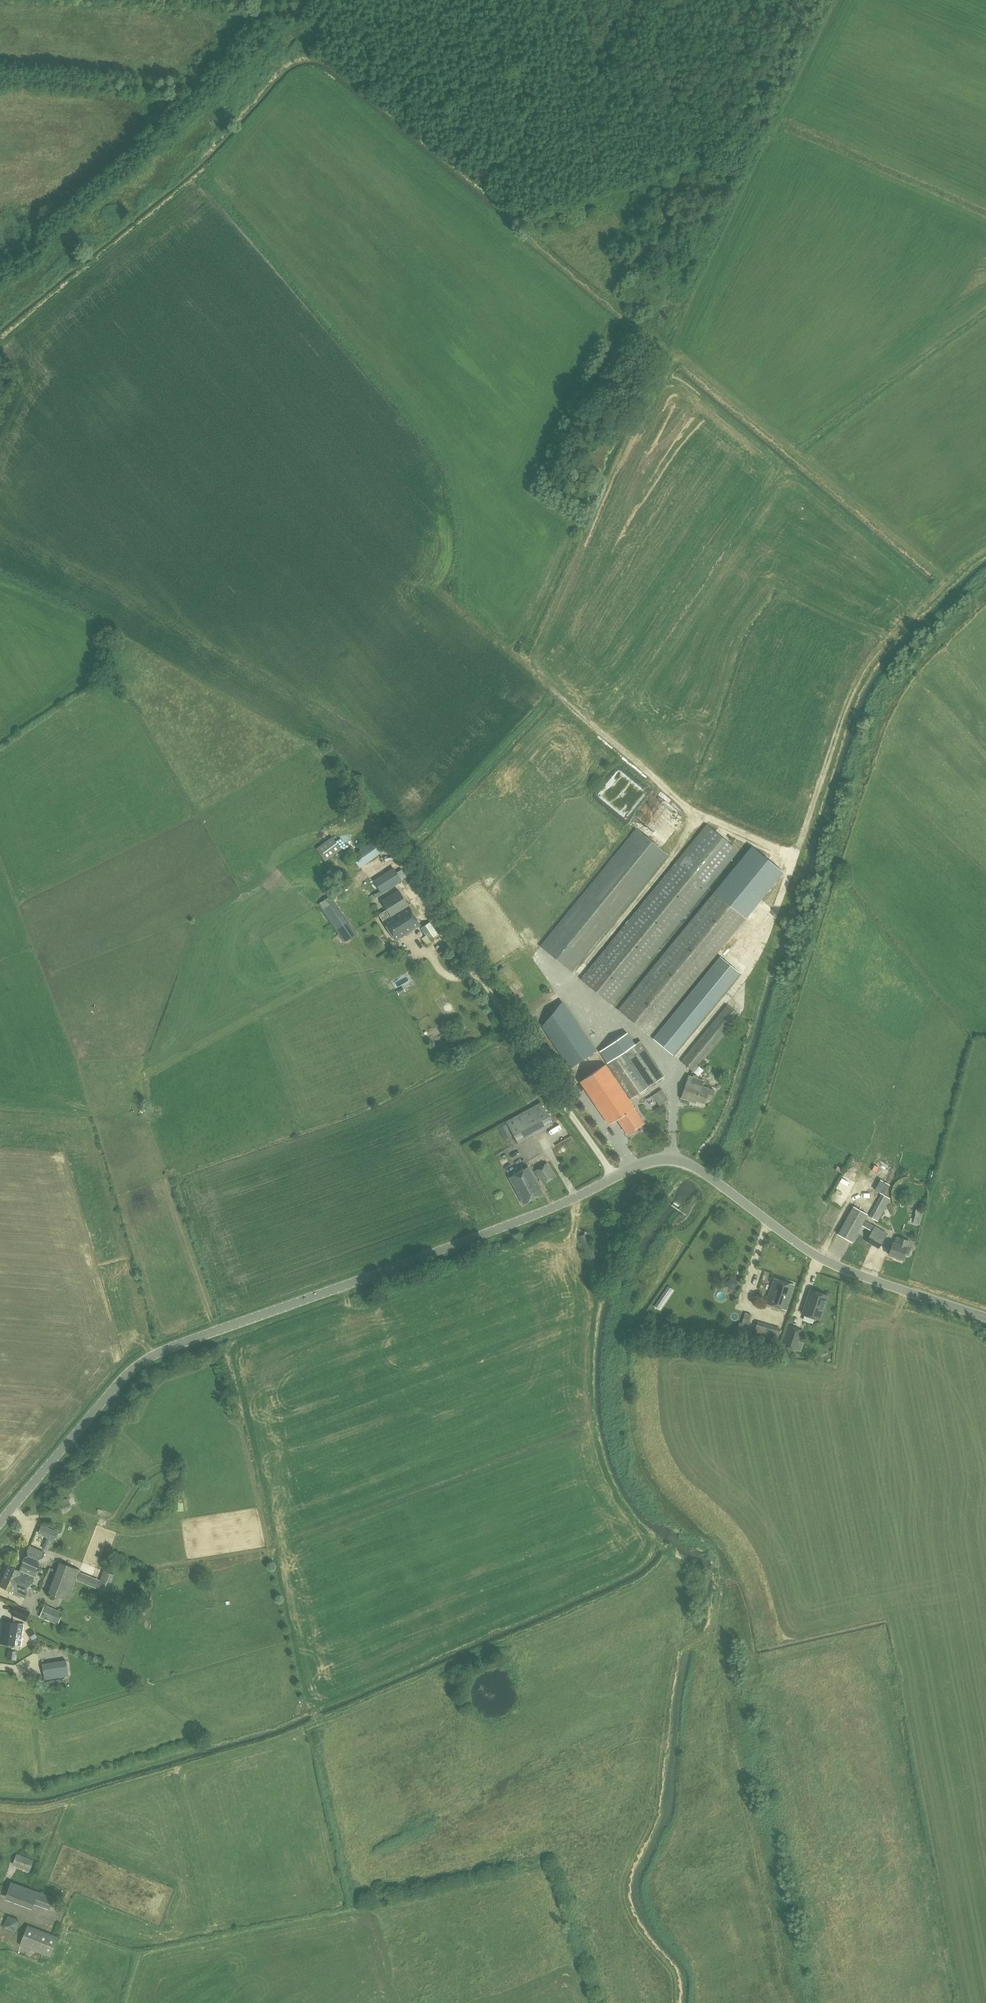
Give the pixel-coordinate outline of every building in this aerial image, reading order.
[(769,629),(767,635),(774,638),(776,632),(769,629)] [(747,709),(747,688),(741,688),(742,700),(737,700),(737,709),(747,709)] [(624,816),(646,789),(615,765),(594,792),(624,816)] [(693,787),(697,769),(691,767),(684,791),(695,794),(697,788),(693,787)] [(372,826),(368,829),(375,838),(379,835),(372,826)] [(682,854),(689,860),(683,867),(676,862),(580,978),(612,1004),(708,888),(701,882),(707,875),(714,880),(737,852),(706,826),(682,854)] [(636,829),(540,947),(571,972),(667,854),(636,829)] [(360,850),(368,861),(380,853),(374,845),(372,841),(360,850)] [(706,901),(617,1009),(630,1020),(650,1035),(737,927),(783,872),(751,845),(706,901)] [(392,916),(409,906),(399,890),(382,900),(392,916)] [(322,896),(325,901),(319,905),(344,942),(358,933),(332,896),(329,891),(322,896)] [(409,906),(392,916),(390,917),(386,910),(380,914),(384,921),(383,921),(395,941),(421,925),(409,906)] [(427,944),(439,936),(430,923),(422,928),(426,935),(423,938),(427,944)] [(370,937),(371,945),(379,943),(377,936),(370,937)] [(653,1038),(673,1055),(740,973),(720,957),(653,1038)] [(562,1001),(542,1027),(570,1068),(596,1050),(562,1001)] [(694,1072),(740,1015),(727,1004),(681,1061),(694,1072)] [(606,1029),(591,1037),(594,1042),(609,1035),(606,1029)] [(600,1051),(631,1099),(665,1076),(641,1041),(635,1045),(627,1033),(600,1051)] [(617,1118),(628,1134),(644,1123),(605,1065),(580,1081),(609,1124),(617,1118)] [(692,1101),(693,1099),(704,1103),(706,1098),(712,1100),(714,1090),(702,1085),(704,1080),(689,1075),(682,1097),(692,1101)] [(669,1099),(662,1088),(653,1094),(660,1105),(669,1099)] [(506,1121),(518,1143),(553,1123),(541,1102),(506,1121)] [(547,1162),(534,1171),(543,1184),(556,1176),(547,1162)] [(509,1177),(523,1203),(543,1193),(528,1166),(509,1177)] [(879,1192),(885,1182),(880,1179),(874,1189),(879,1192)] [(882,1194),(884,1195),(890,1185),(885,1182),(879,1192),(882,1194)] [(890,1198),(884,1195),(882,1194),(869,1216),(878,1221),(890,1198)] [(838,1234),(852,1242),(867,1215),(853,1207),(838,1234)] [(875,1226),(872,1231),(884,1239),(887,1234),(875,1226)] [(884,1239),(872,1231),(866,1241),(879,1248),(884,1239)] [(907,1248),(907,1247),(906,1247),(909,1240),(898,1237),(896,1244),(893,1243),(889,1254),(896,1257),(902,1259),(903,1259),(905,1254),(908,1255),(910,1255),(911,1250),(910,1249),(907,1248)] [(793,1284),(774,1278),(766,1302),(786,1309),(790,1297),(794,1285),(793,1284)] [(803,1314),(819,1319),(827,1296),(810,1290),(803,1314)] [(742,1323),(739,1322),(737,1330),(746,1333),(752,1314),(745,1312),(742,1323)] [(777,1342),(781,1328),(757,1321),(753,1335),(777,1342)] [(790,1326),(784,1346),(797,1351),(803,1330),(790,1326)] [(58,1531),(42,1524),(38,1533),(55,1540),(58,1531)] [(24,1584),(30,1587),(45,1552),(29,1545),(23,1561),(20,1570),(9,1566),(5,1575),(24,1583),(24,1584)] [(69,1600),(80,1570),(60,1562),(48,1593),(69,1600)] [(104,1570),(97,1588),(108,1592),(114,1574),(104,1570)] [(77,1580),(96,1588),(100,1579),(80,1571),(77,1580)] [(24,1583),(5,1575),(1,1585),(26,1596),(30,1587),(24,1584),(24,1583)] [(11,1614),(26,1621),(30,1611),(15,1604),(11,1614)] [(40,1618),(58,1625),(63,1613),(44,1606),(40,1618)] [(22,1642),(23,1634),(17,1633),(18,1624),(4,1622),(1,1643),(15,1644),(16,1641),(22,1642)] [(66,1661),(42,1665),(44,1680),(68,1677),(66,1661)] [(34,1859),(17,1853),(13,1864),(29,1870),(34,1859)] [(34,1904),(49,1910),(54,1897),(39,1891),(12,1881),(6,1898),(32,1908),(34,1904)] [(3,1915),(5,1925),(15,1923),(13,1913),(3,1915)] [(51,1956),(58,1936),(28,1924),(20,1945),(44,1954),(51,1956)]
